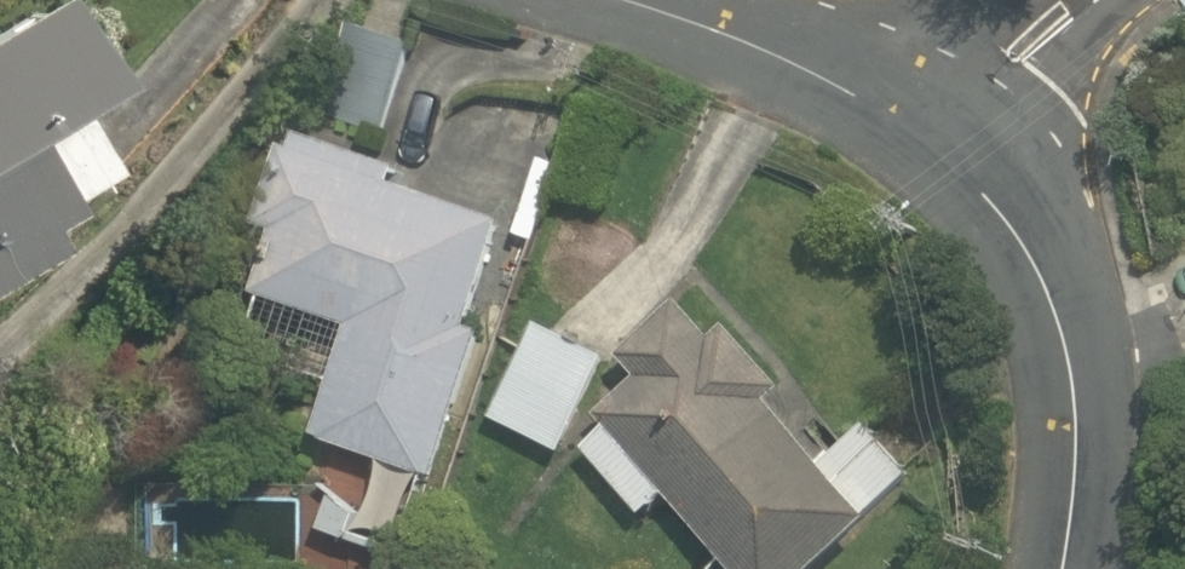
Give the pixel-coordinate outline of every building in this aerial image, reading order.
[(53,255),(41,237),(67,220),(59,208),(105,178),(66,120),(108,92),(45,0),(0,30),(0,291),(53,255)] [(322,119),(380,139),(411,50),(353,30),(322,119)] [(474,329),(509,222),(402,187),(408,171),(302,136),(297,150),(286,147),(258,230),(274,236),(253,297),(346,328),(310,437),(439,480),(488,333),(474,329)] [(875,520),(863,505),(905,473),(867,423),(826,460),(776,404),(787,391),(734,327),(717,337),(680,302),(622,353),(639,375),(599,412),(609,424),(585,447),(639,513),(667,491),(735,568),(823,568),(875,520)] [(277,362),(321,378),(338,333),(260,303),(251,327),(285,341),(277,362)] [(495,422),(565,456),(610,362),(540,328),(495,422)] [(333,539),(407,566),(433,494),(359,466),(333,539)]
